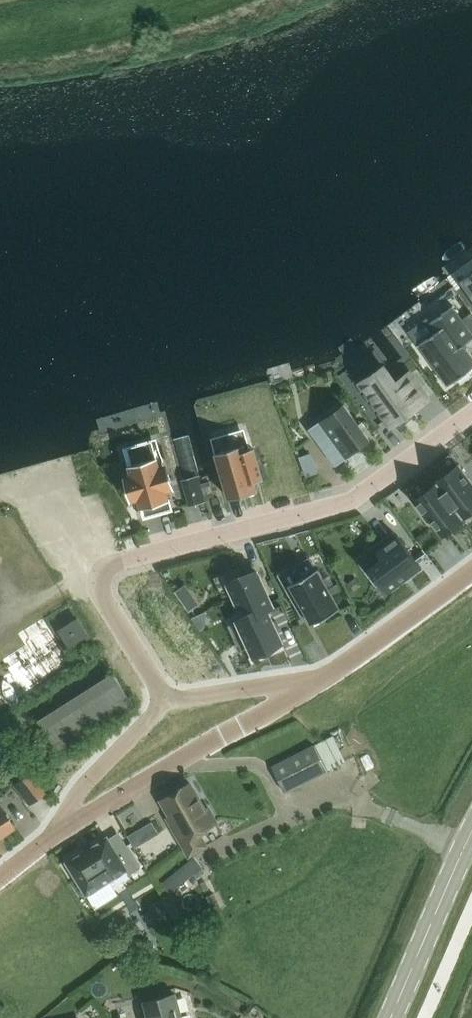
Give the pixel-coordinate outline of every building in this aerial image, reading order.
[(463,345),(471,338),(471,334),(462,319),(453,308),(454,307),(453,306),(429,323),(429,325),(431,324),(436,332),(417,345),(418,347),(419,346),(447,384),(446,385),(447,386),(471,368),(471,357),(463,345)] [(462,319),(471,334),(471,314),(471,313),(462,319)] [(391,424),(426,399),(409,375),(395,385),(383,368),(362,384),(391,424)] [(328,442),(341,460),(369,440),(343,404),(338,408),(336,410),(336,411),(320,423),(324,428),(323,428),(331,439),(328,442)] [(246,450),(245,450),(244,444),(216,452),(218,460),(229,498),(257,490),(254,481),(263,478),(254,448),(253,448),(246,450)] [(310,454),(299,458),(306,476),(317,472),(310,454)] [(132,475),(125,477),(124,477),(130,501),(132,500),(139,498),(144,518),(172,510),(166,490),(173,488),(166,465),(159,467),(158,460),(157,457),(129,465),(130,468),(132,475)] [(463,518),(471,511),(471,482),(459,464),(436,481),(437,483),(463,518)] [(411,486),(425,481),(421,468),(406,473),(411,486)] [(199,475),(181,480),(189,507),(206,502),(199,475)] [(464,520),(463,518),(437,483),(415,499),(442,536),(464,520)] [(388,593),(421,568),(398,536),(384,545),(389,552),(369,567),(388,593)] [(311,624),(339,609),(317,568),(289,584),(311,624)] [(233,592),(244,617),(245,618),(265,609),(271,606),(256,571),(244,576),(229,583),(233,592)] [(245,618),(244,617),(238,620),(251,648),(254,655),(281,643),(265,609),(245,618)] [(69,647),(88,635),(78,619),(59,630),(69,647)] [(114,674),(102,682),(35,725),(56,759),(135,707),(114,674)] [(315,745),(271,767),(284,792),(327,770),(315,745)] [(44,793),(29,774),(13,786),(28,805),(44,793)] [(173,827),(190,855),(223,835),(207,807),(204,808),(189,783),(160,800),(176,825),(173,827)] [(12,827),(0,810),(0,835),(12,827)] [(144,857),(173,840),(155,811),(126,829),(144,857)] [(107,837),(66,863),(86,895),(126,870),(129,874),(140,867),(123,840),(113,847),(107,837)] [(175,994),(144,1002),(149,1017),(181,1017),(175,994)]
